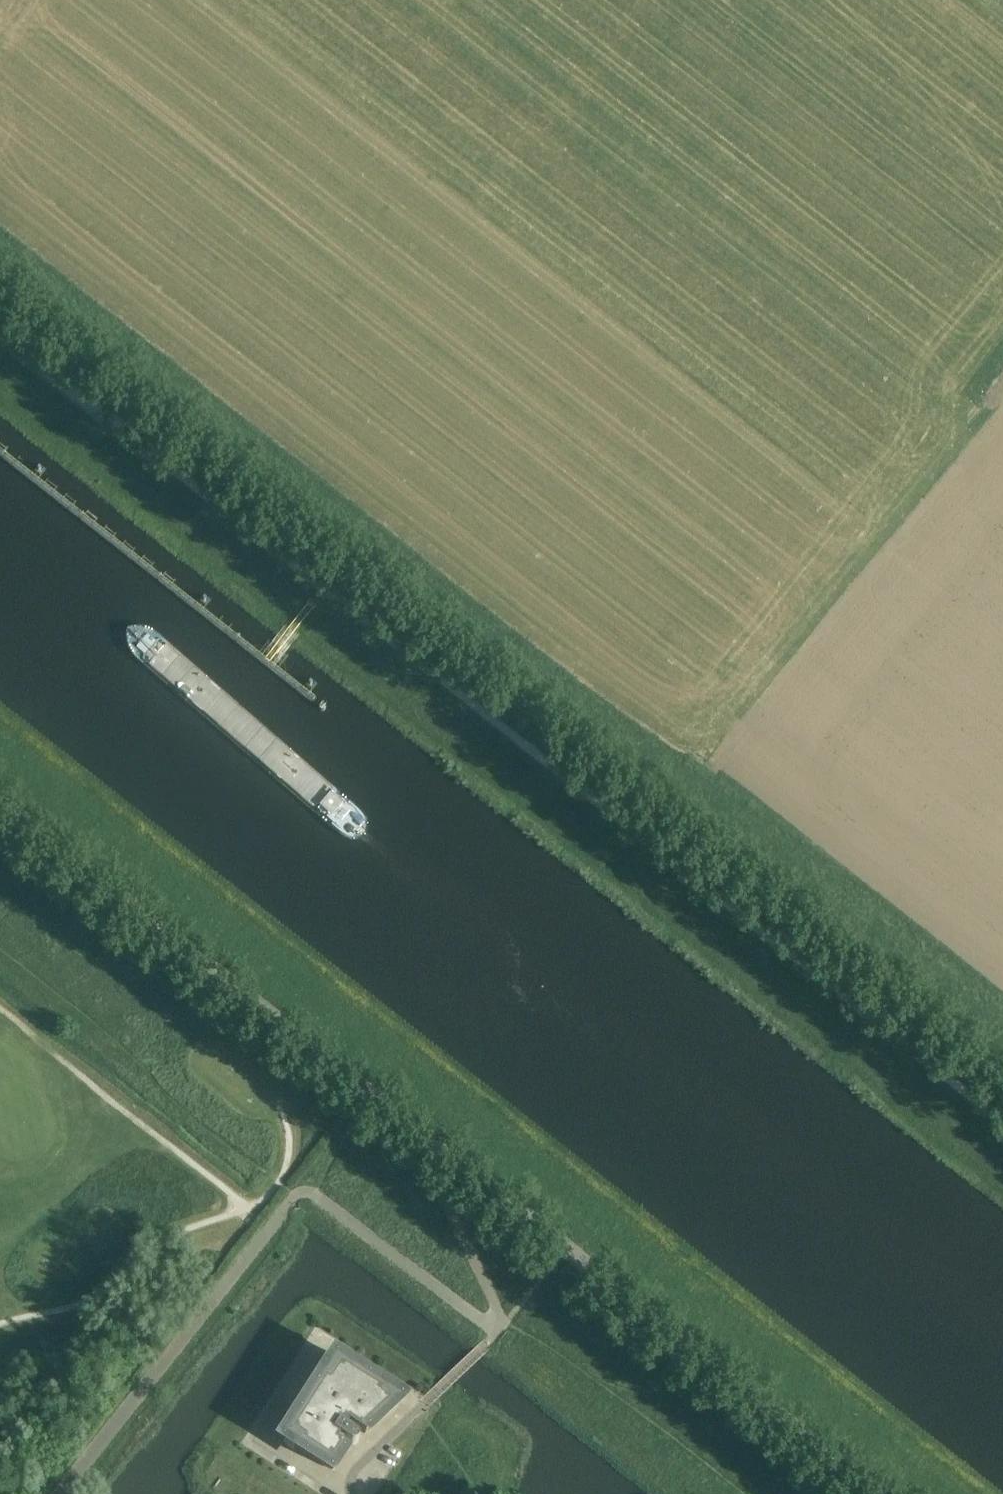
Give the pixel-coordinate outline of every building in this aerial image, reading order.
[(351,1431),(353,1426),(365,1434),(404,1397),(403,1396),(402,1398),(335,1354),(282,1437),(333,1470),(348,1448),(342,1444),(345,1440),(351,1443),(352,1444),(353,1444),(355,1444),(356,1443),(357,1443),(358,1442),(358,1441),(359,1441),(359,1440),(359,1439),(359,1438),(358,1436),(358,1435),(356,1434),(351,1431)]
